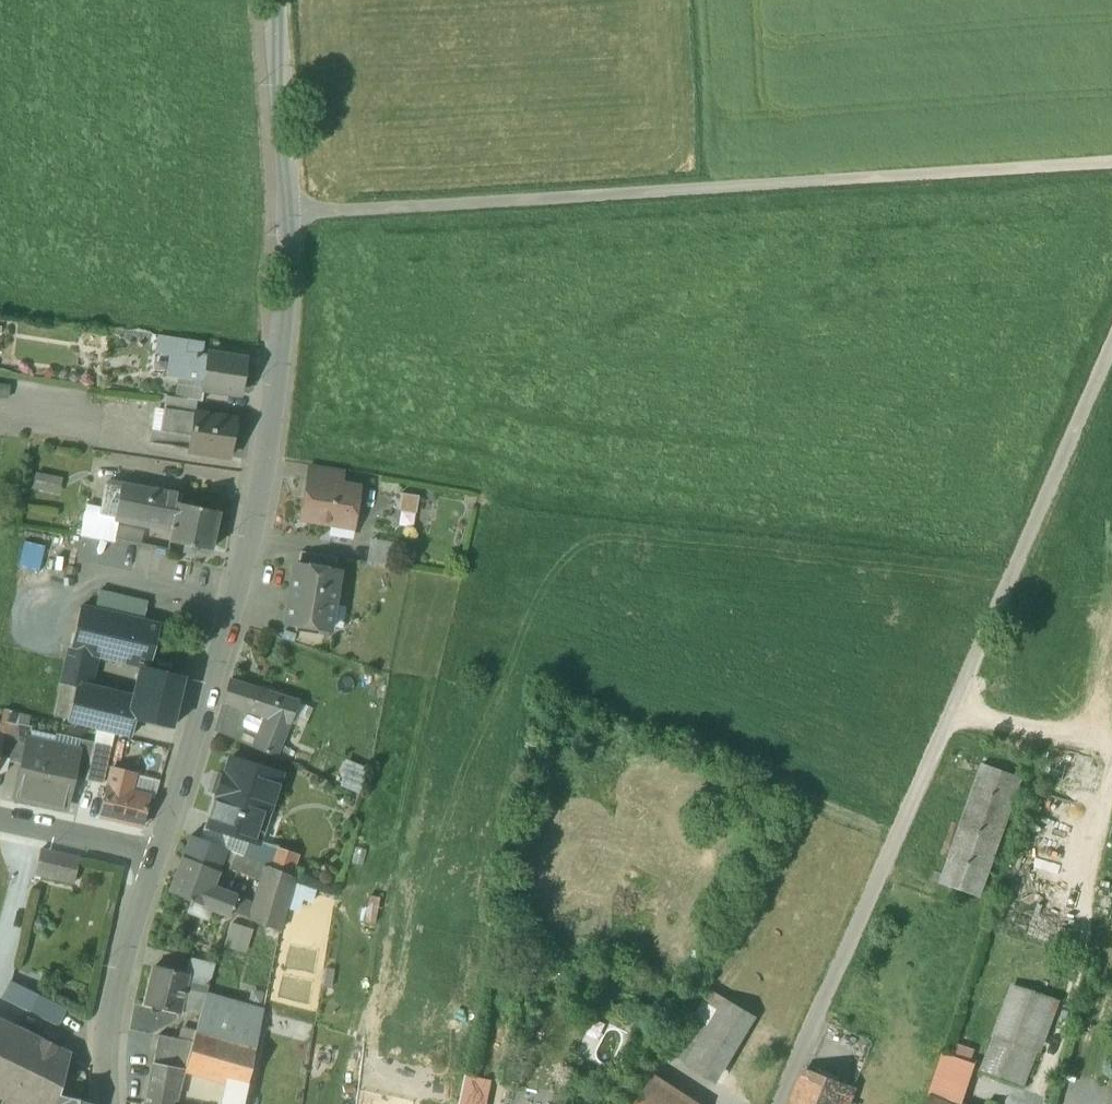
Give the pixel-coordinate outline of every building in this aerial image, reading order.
[(203,343),(157,336),(155,354),(169,356),(201,360),(201,355),(203,343)] [(169,356),(155,354),(151,375),(166,377),(169,356)] [(201,360),(169,356),(166,377),(180,379),(202,382),(206,356),(201,355),(201,360)] [(244,362),(206,356),(202,382),(201,389),(203,389),(239,394),(244,362)] [(202,382),(180,379),(177,399),(197,402),(201,402),(203,389),(201,389),(202,382)] [(177,399),(167,397),(165,409),(195,414),(197,402),(177,399)] [(195,414),(165,409),(161,431),(191,436),(195,414)] [(235,421),(195,414),(191,436),(189,451),(229,457),(235,421)] [(340,470),(309,465),(307,479),(338,485),(340,470)] [(64,480),(36,474),(33,490),(60,496),(64,480)] [(307,479),(306,479),(299,519),(331,524),(332,517),(351,521),(356,488),(338,485),(307,479)] [(123,489),(105,486),(101,509),(99,515),(117,519),(118,517),(123,489)] [(179,496),(123,486),(123,489),(118,517),(172,528),(177,504),(178,504),(179,496)] [(414,525),(417,500),(399,497),(395,522),(414,525)] [(178,504),(177,504),(172,528),(170,542),(185,546),(183,552),(194,555),(196,548),(209,551),(217,513),(178,504)] [(90,507),(84,534),(113,541),(116,527),(117,519),(99,515),(101,509),(90,507)] [(116,527),(113,541),(140,545),(142,532),(116,527)] [(36,568),(42,544),(21,539),(15,563),(36,568)] [(391,548),(373,544),(369,561),(387,565),(391,548)] [(336,558),(299,552),(297,566),(334,572),(336,558)] [(297,566),(294,565),(289,593),(293,593),(291,602),(288,602),(284,624),(328,631),(338,572),(334,572),(297,566)] [(151,605),(105,594),(100,613),(146,624),(151,605)] [(146,624),(100,613),(80,608),(70,649),(95,655),(145,667),(149,668),(159,627),(146,624)] [(95,655),(70,649),(67,661),(64,672),(89,678),(95,655)] [(149,668),(145,667),(138,702),(134,720),(136,721),(172,729),(184,677),(149,668)] [(266,694),(228,681),(222,704),(243,711),(259,716),(265,699),(266,694)] [(138,702),(76,687),(67,721),(132,737),(136,721),(134,720),(138,702)] [(279,703),(265,699),(259,716),(264,718),(272,720),(279,703)] [(292,708),(279,703),(272,720),(264,718),(251,748),(272,757),(292,708)] [(237,728),(243,711),(222,704),(216,721),(237,728)] [(237,728),(216,721),(213,731),(236,741),(238,736),(235,734),(237,728)] [(13,740),(8,762),(21,765),(26,741),(28,741),(31,727),(17,724),(13,740)] [(0,749),(0,767),(7,769),(8,762),(13,740),(3,737),(0,749)] [(93,743),(79,740),(76,752),(77,753),(72,778),(84,781),(93,743)] [(28,741),(26,741),(21,765),(14,797),(39,802),(52,747),(28,741)] [(110,747),(93,743),(84,781),(101,785),(110,747)] [(76,752),(52,747),(39,802),(65,808),(72,778),(77,753),(76,752)] [(278,774),(228,758),(227,760),(228,761),(222,780),(225,781),(221,794),(216,793),(206,827),(246,840),(256,843),(257,840),(249,838),(254,822),(256,823),(260,810),(266,812),(278,774)] [(982,764),(940,883),(980,897),(1022,777),(982,764)] [(134,775),(110,770),(106,787),(130,793),(134,775)] [(130,793),(106,787),(99,817),(142,827),(149,798),(130,793)] [(225,850),(190,836),(181,858),(216,872),(220,862),(225,850)] [(271,846),(257,840),(256,843),(246,840),(239,856),(249,860),(266,866),(269,868),(277,848),(271,846)] [(80,858),(40,849),(35,874),(74,883),(80,858)] [(239,856),(225,850),(220,862),(245,872),(249,860),(239,856)] [(216,872),(181,858),(168,892),(226,915),(233,899),(228,894),(210,887),(216,872)] [(266,866),(249,860),(245,872),(244,874),(261,881),(266,866)] [(269,868),(266,866),(261,881),(255,901),(282,911),(289,877),(269,868)] [(282,911),(255,901),(249,919),(278,930),(282,911)] [(215,964),(190,958),(186,974),(187,974),(187,975),(210,980),(215,964)] [(186,974),(156,966),(147,1006),(178,1013),(180,1006),(187,975),(187,974),(186,974)] [(720,971),(709,990),(725,999),(725,998),(735,980),(720,971)] [(210,980),(187,975),(180,1006),(201,1011),(210,980)] [(66,1009),(10,981),(1,998),(57,1026),(66,1009)] [(1053,998),(1013,985),(994,1036),(1035,1050),(1053,998)] [(259,1009),(206,994),(194,1034),(249,1050),(259,1009)] [(751,1014),(725,998),(725,999),(700,1039),(726,1055),(751,1014)] [(0,1021),(0,1069),(24,1082),(44,1043),(26,1034),(28,1031),(20,1027),(18,1030),(0,1021)] [(254,1052),(194,1034),(192,1042),(184,1069),(184,1071),(246,1089),(248,1081),(254,1052)] [(192,1042),(159,1036),(153,1063),(184,1069),(192,1042)] [(1035,1050),(994,1036),(981,1071),(1022,1086),(1035,1050)] [(726,1055),(700,1039),(686,1063),(712,1079),(726,1055)] [(71,1057),(44,1043),(24,1082),(50,1095),(58,1099),(59,1097),(71,1057)] [(926,1103),(956,1103),(970,1061),(943,1053),(926,1103)] [(153,1063),(145,1103),(172,1103),(172,1101),(175,1101),(184,1071),(184,1069),(153,1063)] [(805,1067),(790,1103),(847,1103),(854,1086),(805,1067)] [(0,1069),(0,1093),(22,1103),(45,1103),(50,1095),(24,1082),(0,1069)] [(466,1076),(461,1103),(485,1103),(489,1080),(466,1076)] [(653,1076),(636,1103),(695,1103),(653,1076)] [(230,1085),(225,1103),(243,1103),(246,1089),(230,1085)] [(59,1097),(58,1099),(50,1095),(45,1103),(85,1103),(59,1097)]
